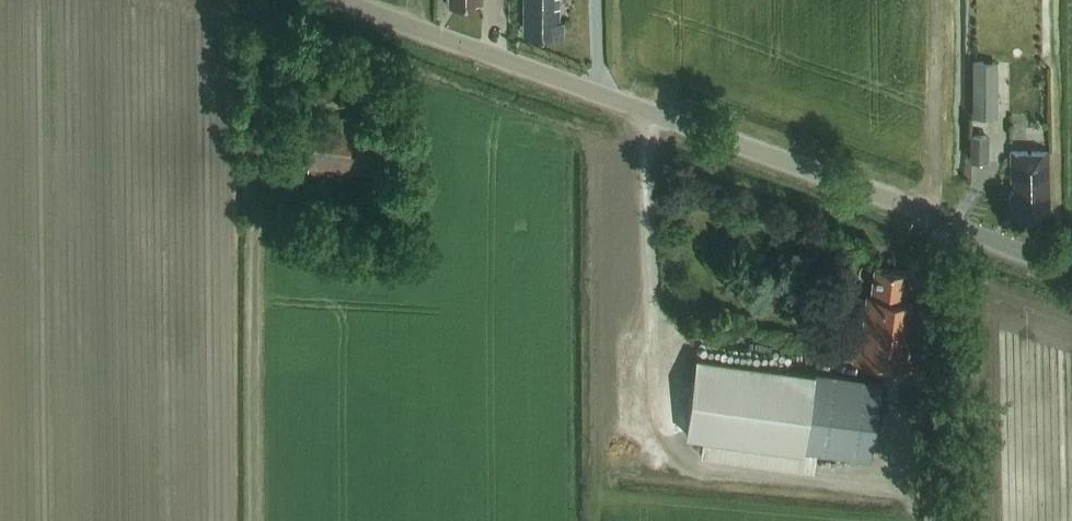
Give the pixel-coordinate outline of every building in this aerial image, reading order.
[(525,27),(531,27),(531,36),(565,36),(565,19),(559,19),(559,0),(524,0),(525,27)] [(995,115),(995,99),(995,61),(970,61),(970,115),(995,115)] [(376,173),(382,129),(358,125),(359,118),(310,111),(303,162),(307,163),(306,168),(338,173),(339,168),(376,173)] [(989,161),(989,160),(989,135),(970,135),(970,161),(989,161)] [(1043,211),(1051,211),(1050,151),(1013,152),(1014,209),(1021,209),(1021,217),(1043,217),(1043,211)] [(916,368),(925,301),(904,298),(908,271),(874,267),(870,293),(867,292),(863,320),(858,320),(853,360),(916,368)] [(807,337),(805,353),(837,357),(839,341),(807,337)] [(871,459),(881,383),(698,357),(687,433),(704,435),(702,454),(814,470),(817,451),(871,459)]
